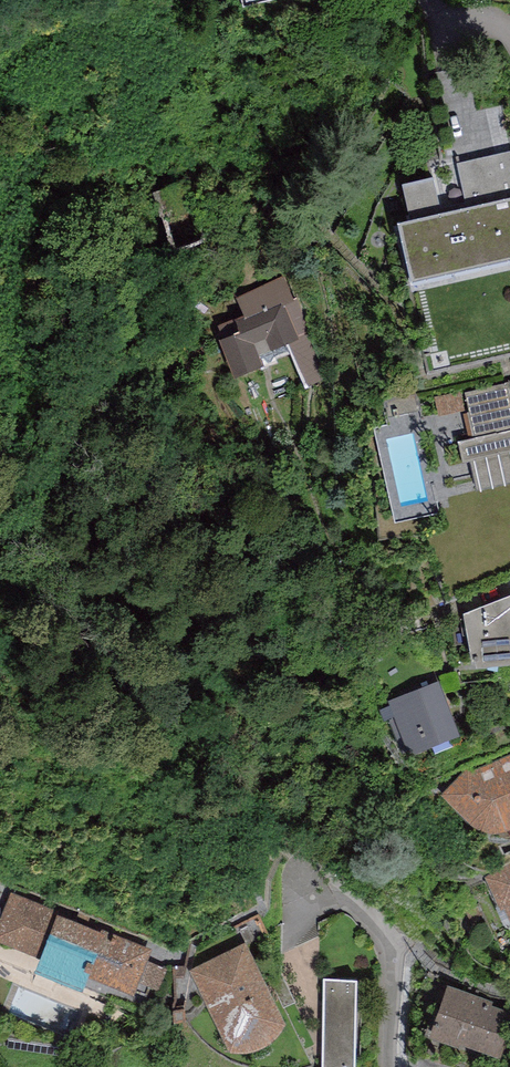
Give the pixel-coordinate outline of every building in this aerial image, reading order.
[(457,165),(467,211),(442,216),(434,178),(403,185),(412,227),(399,229),(411,286),(509,265),(509,154),(457,165)] [(284,277),(236,298),(244,315),(217,325),(222,339),(219,340),(233,380),(263,368),(262,366),(291,354),(286,344),(309,334),(312,333),(298,298),(293,300),(284,277)] [(328,379),(309,334),(286,344),(291,354),(306,389),(328,379)] [(508,382),(435,398),(439,417),(466,412),(472,441),(457,444),(462,466),(469,465),(477,498),(509,491),(509,391),(508,382)] [(463,617),(473,667),(509,663),(509,599),(463,617)] [(438,684),(388,704),(390,709),(379,713),(384,725),(388,723),(397,746),(403,744),(410,761),(461,741),(438,684)] [(472,773),(467,769),(442,801),(470,828),(482,834),(493,837),(506,835),(509,833),(509,757),(472,773)] [(492,875),(485,882),(501,916),(504,915),(509,926),(509,867),(492,875)] [(11,895),(0,925),(0,948),(42,964),(36,980),(81,997),(87,981),(134,999),(138,987),(157,994),(166,970),(148,963),(152,951),(100,931),(99,934),(58,919),(60,913),(11,895)] [(244,946),(191,974),(231,1056),(252,1058),(274,1048),(283,1030),(244,946)] [(323,983),(322,1066),(356,1066),(358,985),(323,983)] [(428,1044),(458,1054),(459,1050),(500,1064),(509,1033),(509,1017),(490,1010),(492,1004),(447,988),(428,1044)]
